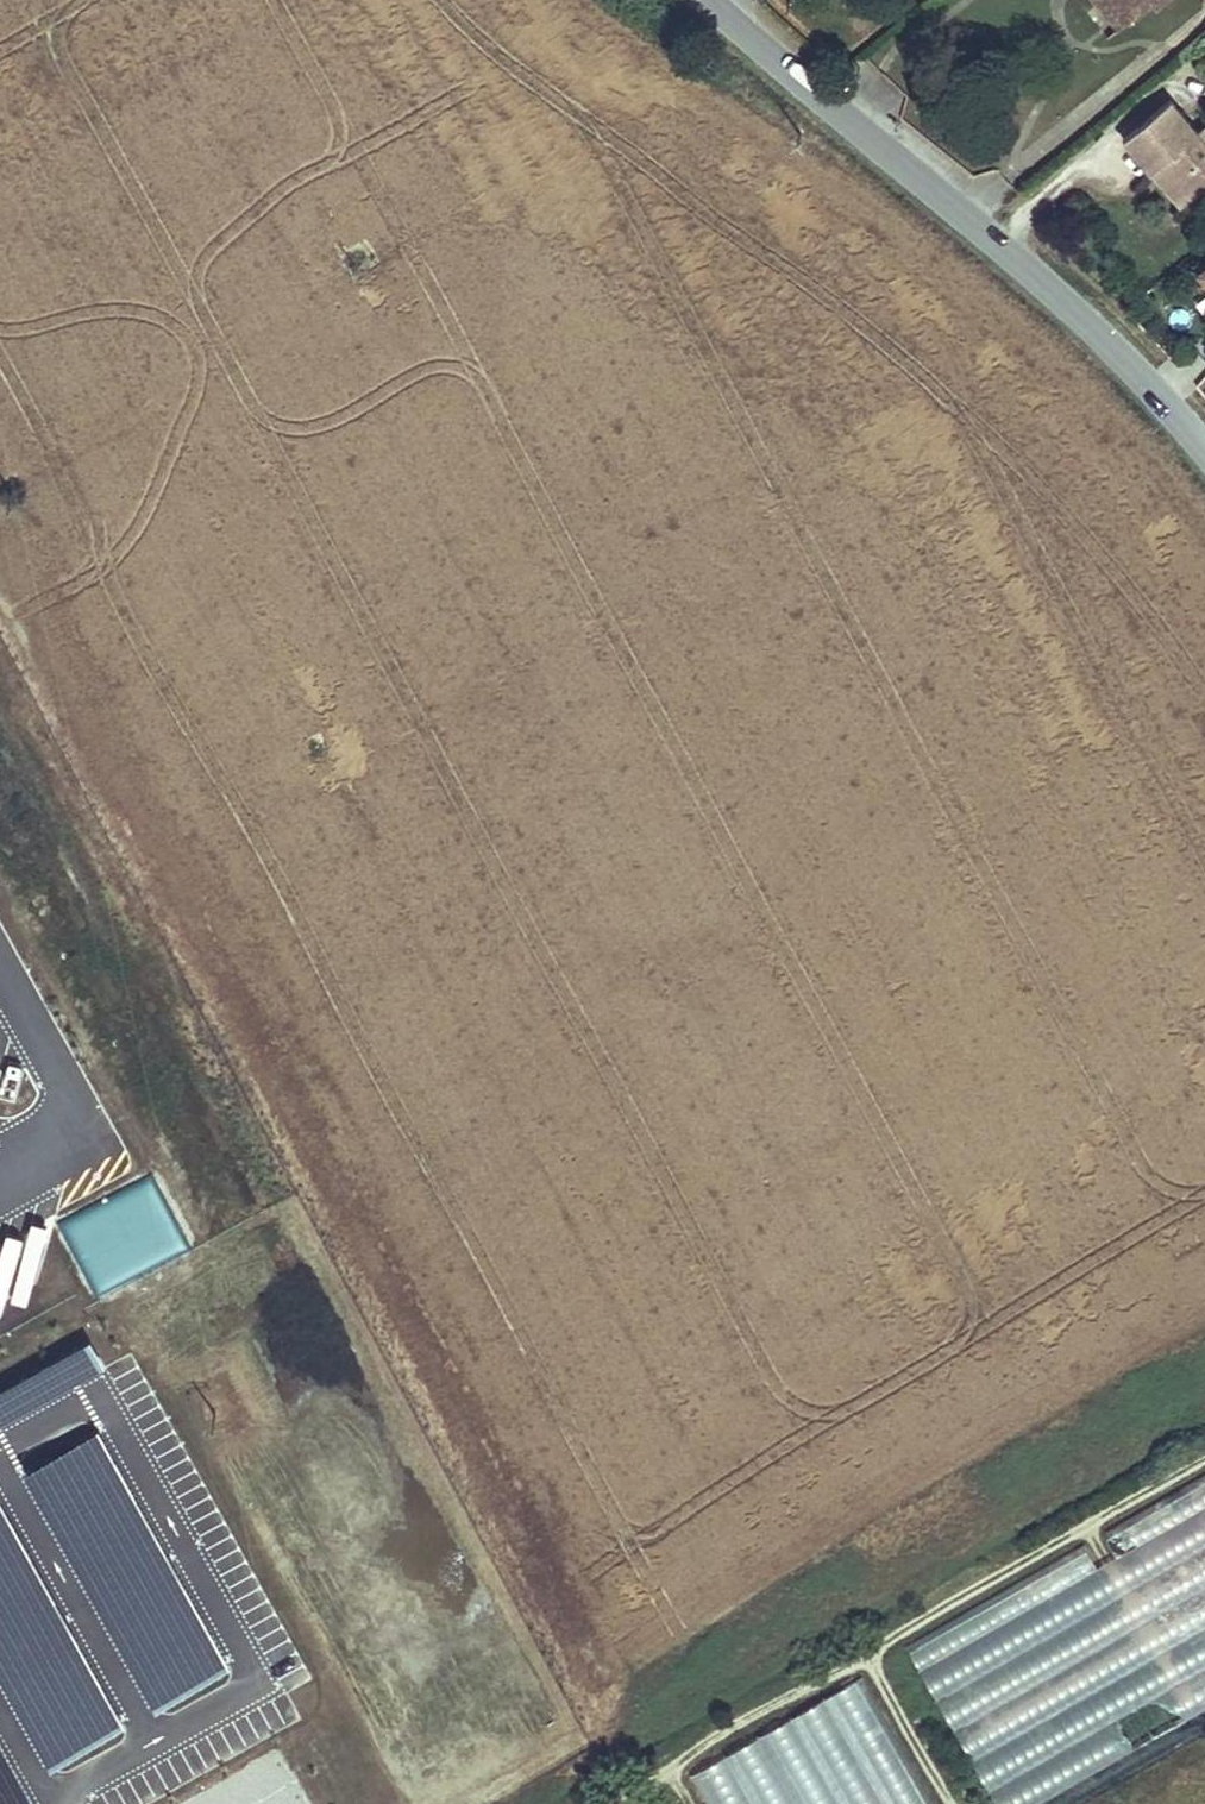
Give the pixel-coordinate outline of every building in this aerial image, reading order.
[(1119,27),(1144,6),(1145,0),(1096,0),(1119,27)] [(1159,164),(1189,199),(1204,185),(1204,141),(1196,131),(1170,100),(1124,139),(1151,171),(1159,164)] [(1204,141),(1204,127),(1204,125),(1196,131),(1204,141)] [(1151,171),(1181,206),(1189,199),(1159,164),(1151,171)] [(0,1389),(0,1421),(99,1366),(85,1342),(0,1389)] [(226,1664),(97,1430),(27,1469),(157,1702),(226,1664)] [(1104,1534),(1116,1556),(1097,1567),(1085,1545),(908,1646),(998,1803),(1074,1803),(1204,1728),(1204,1476),(1104,1534)] [(0,1504),(0,1668),(52,1762),(122,1724),(0,1504)] [(862,1678),(690,1776),(706,1803),(934,1803),(862,1678)] [(0,1758),(0,1803),(25,1803),(0,1758)]
